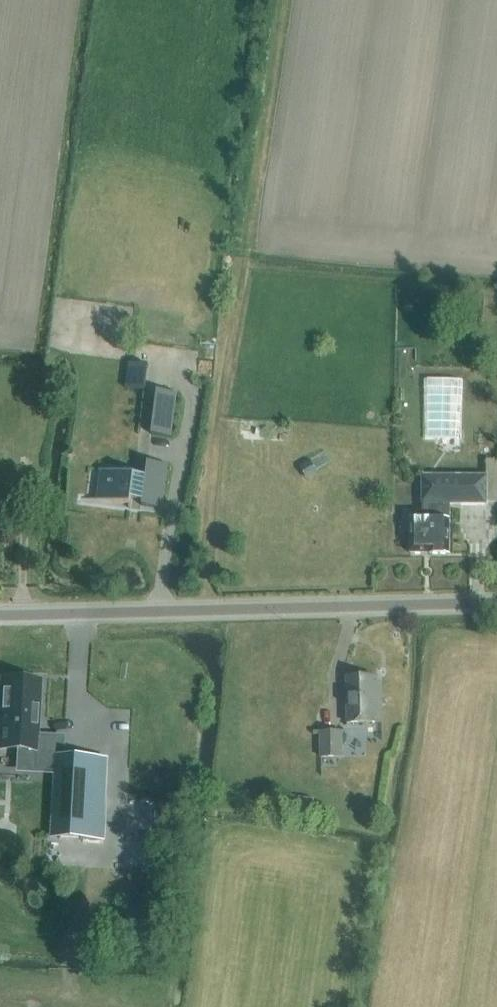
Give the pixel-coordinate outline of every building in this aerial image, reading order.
[(148,365),(128,362),(125,388),(145,390),(148,365)] [(462,378),(424,378),(424,439),(461,439),(462,378)] [(172,437),(177,393),(157,390),(151,434),(172,437)] [(300,467),(307,479),(318,473),(317,472),(332,462),(326,451),(300,467)] [(162,508),(168,464),(148,461),(146,475),(105,470),(102,499),(81,497),(81,498),(130,504),(131,499),(143,500),(142,506),(162,508)] [(410,522),(410,554),(448,555),(449,523),(450,506),(486,506),(487,477),(422,476),(421,521),(409,520),(409,522),(410,522)] [(347,725),(381,724),(380,686),(373,687),(373,679),(346,679),(347,725)] [(0,731),(0,748),(16,749),(33,750),(32,770),(54,772),(51,837),(99,839),(103,759),(57,756),(58,737),(36,736),(38,684),(3,682),(0,731)] [(320,759),(341,758),(340,733),(319,734),(320,759)]
